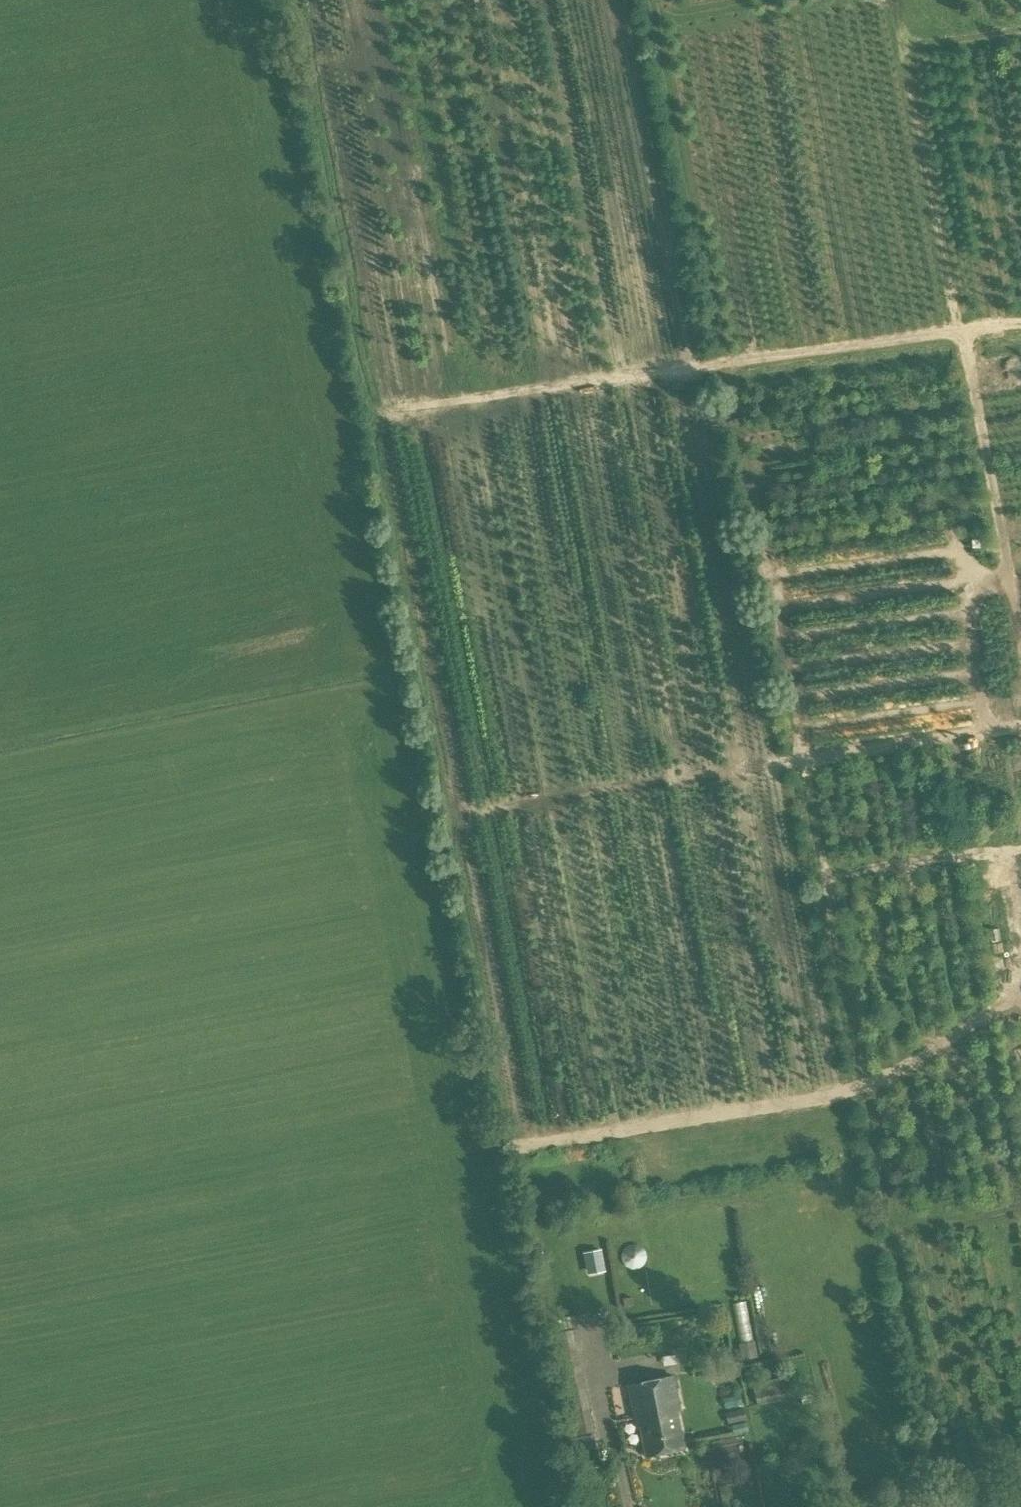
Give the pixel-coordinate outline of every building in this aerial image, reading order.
[(601,1249),(583,1252),(587,1275),(605,1271),(601,1249)] [(751,1298),(739,1300),(743,1331),(754,1330),(751,1298)] [(755,1341),(738,1344),(742,1360),(758,1357),(755,1341)] [(684,1450),(677,1413),(679,1413),(673,1378),(629,1386),(637,1430),(641,1429),(646,1456),(684,1450)] [(781,1378),(752,1383),(756,1405),(784,1401),(781,1378)] [(727,1424),(746,1420),(744,1408),(725,1413),(727,1424)] [(571,1452),(596,1448),(593,1436),(569,1440),(571,1452)]
